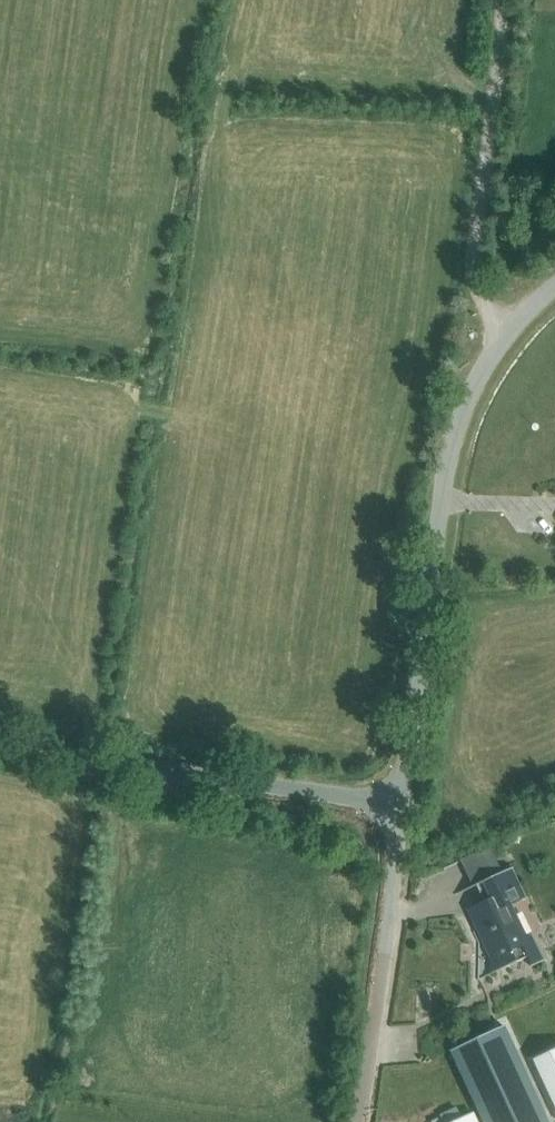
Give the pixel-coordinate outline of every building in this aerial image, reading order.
[(477,884),(486,902),(471,909),(493,954),(494,973),(527,957),(532,967),(543,961),(530,935),(526,937),(510,904),(524,897),(510,868),(477,884)] [(486,1035),(451,1051),(483,1121),(549,1121),(504,1027),(486,1035)] [(534,1060),(554,1106),(554,1050),(534,1060)] [(457,1110),(441,1117),(444,1121),(478,1121),(474,1114),(462,1120),(457,1110)]
